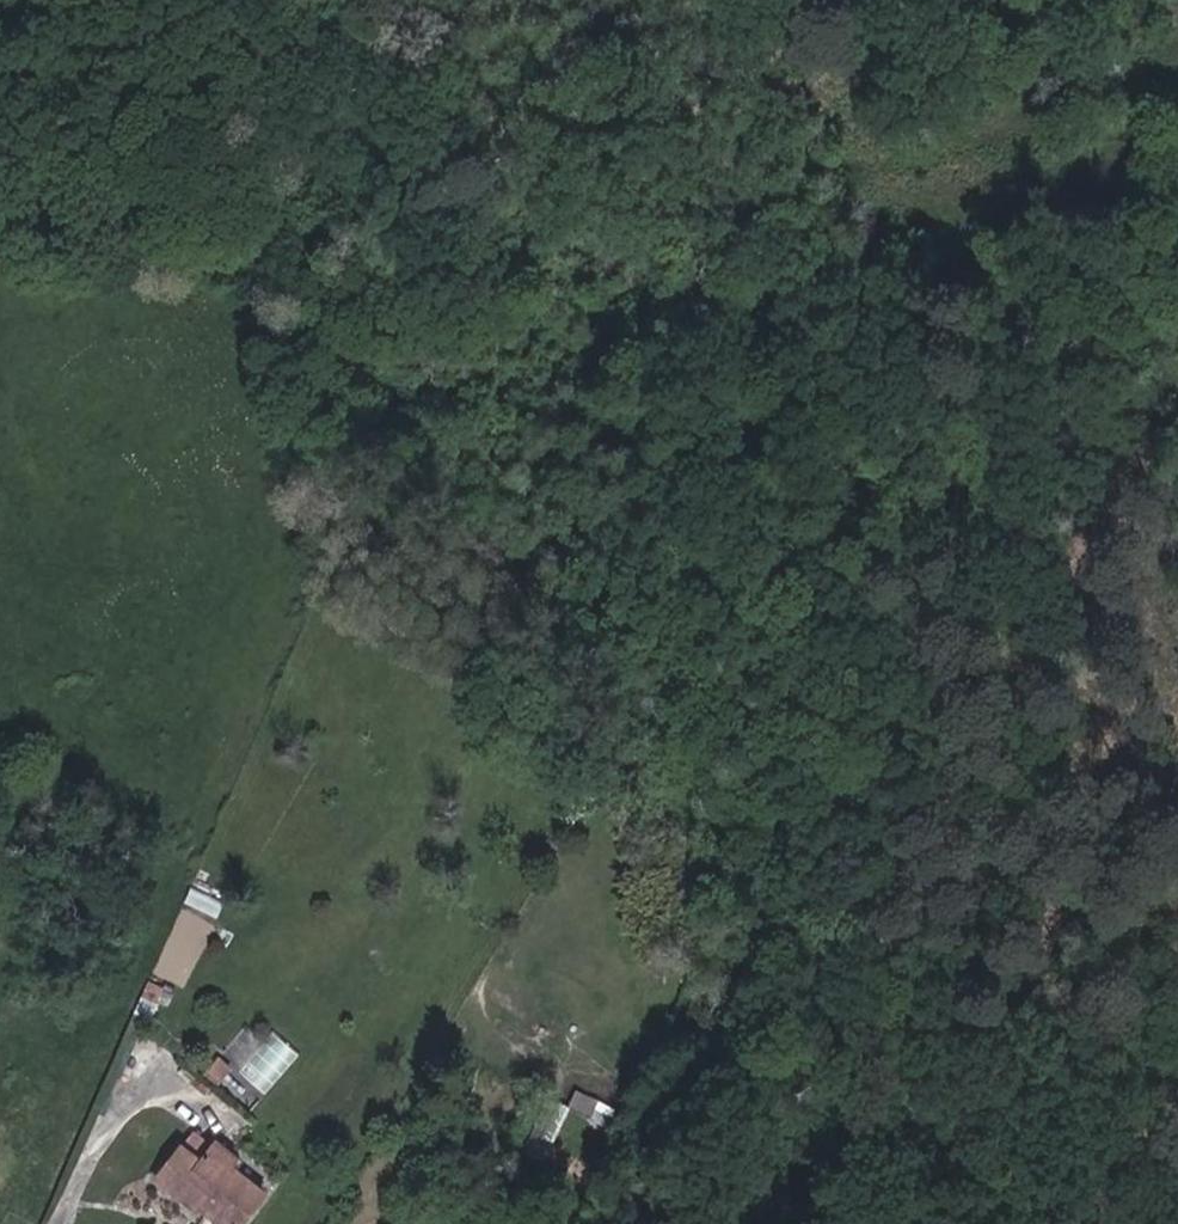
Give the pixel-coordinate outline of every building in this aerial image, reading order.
[(224,1173),(257,1195),(287,1153),(247,1124),(239,1137),(204,1112),(178,1150),(220,1179),(224,1173)]
